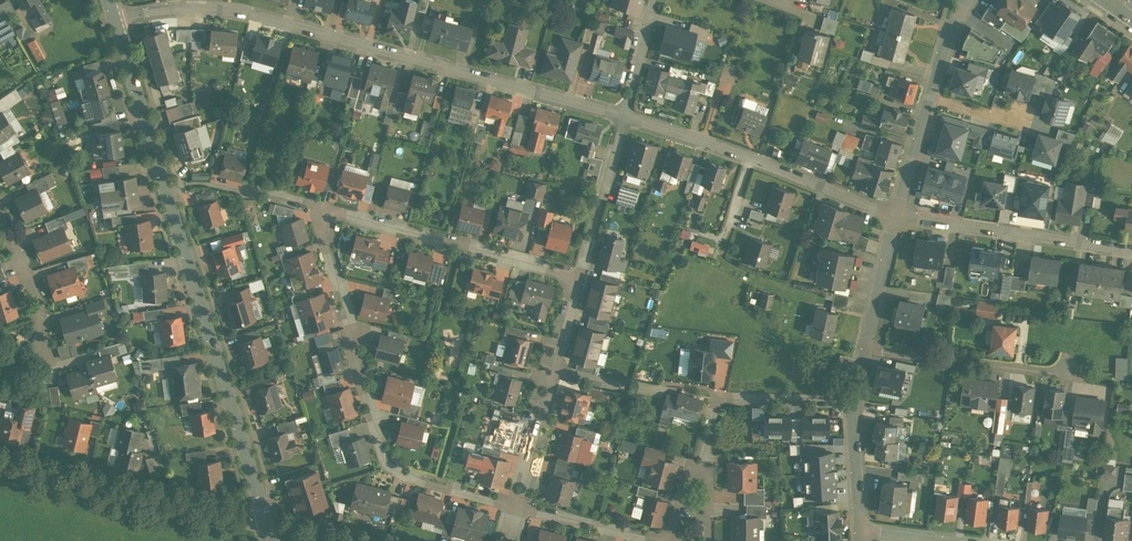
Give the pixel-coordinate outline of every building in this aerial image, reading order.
[(30,3),(37,16),(39,18),(48,13),(40,0),(35,0),(30,3)] [(304,4),(330,11),(333,0),(305,0),(304,4)] [(371,0),(349,0),(345,14),(371,22),(377,2),(371,0)] [(413,0),(405,0),(402,11),(413,13),(416,1),(413,0)] [(417,9),(425,12),(428,0),(420,0),(417,9)] [(613,3),(624,6),(623,7),(639,11),(642,0),(613,0),(613,3)] [(1001,1),(1000,0),(998,0),(994,6),(990,4),(981,17),(998,28),(999,26),(1022,41),(1031,27),(1025,23),(1036,7),(1033,5),(1036,1),(1034,0),(1001,0),(1001,1)] [(1080,14),(1064,3),(1046,29),(1063,40),(1080,14)] [(402,11),(392,8),(387,26),(387,27),(386,30),(396,33),(397,29),(408,32),(413,14),(413,13),(402,11)] [(915,15),(890,8),(887,18),(890,19),(887,31),(906,37),(910,22),(912,23),(915,15)] [(37,16),(31,20),(35,27),(47,20),(51,18),(48,13),(39,18),(37,16)] [(433,17),(425,15),(422,27),(430,29),(433,17)] [(838,20),(824,16),(820,30),(834,34),(838,20)] [(471,27),(435,17),(429,38),(472,50),(477,31),(471,29),(471,27)] [(47,20),(35,27),(38,32),(50,25),(47,20)] [(1118,35),(1098,21),(1085,40),(1095,48),(1104,54),(1118,35)] [(1005,45),(971,22),(960,52),(996,63),(1005,45)] [(25,23),(16,29),(22,39),(32,33),(25,23)] [(508,23),(503,43),(491,40),(488,53),(500,57),(500,58),(517,62),(526,28),(508,23)] [(710,28),(691,23),(688,32),(696,34),(694,38),(706,41),(710,28)] [(280,31),(257,24),(250,48),(274,55),(280,31)] [(595,26),(586,24),(582,40),(590,43),(593,32),(595,26)] [(633,30),(617,25),(614,34),(631,38),(633,30),(632,30),(633,30)] [(688,32),(666,26),(660,50),(689,58),(694,38),(696,34),(688,32)] [(827,34),(806,28),(798,57),(819,62),(827,34)] [(191,29),(177,29),(176,40),(190,40),(191,29)] [(205,29),(191,29),(190,40),(205,40),(205,29)] [(238,33),(212,30),(210,49),(236,52),(238,33)] [(163,31),(144,36),(159,84),(177,78),(163,31)] [(906,37),(887,31),(883,45),(880,44),(877,53),(901,60),(904,51),(902,51),(906,37)] [(602,35),(593,32),(590,43),(588,49),(598,52),(602,35)] [(1076,34),(1069,45),(1075,48),(1082,38),(1076,34)] [(563,38),(557,56),(547,53),(541,72),(571,81),(577,61),(575,61),(580,44),(581,44),(582,43),(563,38)] [(1085,40),(1082,38),(1075,48),(1088,57),(1095,48),(1085,40)] [(35,39),(29,43),(38,60),(45,57),(35,39)] [(1130,44),(1130,45),(1127,42),(1122,49),(1125,51),(1118,62),(1109,75),(1118,82),(1128,68),(1131,71),(1131,46),(1130,44)] [(317,52),(293,46),(286,73),(308,80),(309,80),(311,72),(317,52)] [(533,50),(524,48),(520,62),(528,65),(533,50)] [(352,57),(331,52),(326,70),(336,72),(336,73),(333,83),(332,88),(343,91),(347,75),(347,76),(352,57)] [(623,62),(596,55),(589,78),(590,78),(590,77),(607,82),(608,80),(617,83),(616,85),(617,85),(623,62)] [(889,60),(873,55),(870,62),(878,64),(887,67),(889,60)] [(955,61),(948,84),(972,91),(978,68),(955,61)] [(395,69),(372,62),(365,88),(367,89),(377,92),(374,103),(384,106),(395,69)] [(683,68),(671,64),(669,72),(670,72),(669,75),(680,78),(683,68)] [(887,67),(878,64),(874,79),(882,81),(884,74),(885,74),(887,67)] [(737,69),(723,65),(719,77),(733,82),(737,69)] [(700,83),(683,78),(683,79),(680,78),(669,75),(670,72),(669,72),(651,66),(644,89),(656,93),(657,90),(665,92),(667,86),(680,90),(675,107),(692,112),(700,83)] [(1011,66),(1004,91),(1029,97),(1036,73),(1011,66)] [(103,70),(83,76),(89,98),(104,94),(110,92),(103,70)] [(336,73),(326,70),(323,81),(333,83),(336,73)] [(319,74),(311,72),(309,80),(308,80),(305,92),(313,94),(319,74)] [(428,78),(413,74),(408,93),(404,108),(405,108),(418,111),(421,97),(430,100),(436,80),(435,79),(436,77),(429,75),(428,78)] [(885,74),(884,74),(882,81),(882,82),(897,87),(899,78),(885,74)] [(362,77),(353,75),(347,95),(357,98),(360,87),(362,77)] [(860,76),(857,86),(871,90),(874,80),(860,76)] [(917,83),(899,78),(897,87),(894,97),(912,102),(917,83)] [(715,82),(708,80),(704,93),(712,95),(715,82)] [(1131,82),(1123,95),(1130,99),(1131,96),(1131,83),(1131,82)] [(64,84),(49,89),(53,99),(67,93),(64,84)] [(474,90),(456,85),(451,103),(452,103),(469,108),(471,98),(474,90)] [(16,87),(4,96),(10,104),(22,95),(16,87)] [(357,98),(354,107),(360,109),(361,109),(367,89),(365,88),(360,87),(357,98)] [(343,91),(332,88),(330,96),(340,99),(343,91)] [(408,93),(398,90),(395,102),(393,109),(404,112),(405,108),(404,108),(408,93)] [(1040,114),(1063,122),(1071,98),(1047,90),(1040,114)] [(109,113),(104,94),(89,98),(82,100),(87,119),(100,116),(109,113)] [(436,94),(433,106),(439,107),(442,96),(436,94)] [(511,101),(490,95),(485,114),(496,117),(506,120),(511,101)] [(51,100),(59,123),(68,120),(60,97),(51,100)] [(754,100),(745,97),(743,98),(740,105),(743,106),(752,109),(754,102),(754,100)] [(469,108),(452,103),(448,116),(469,122),(474,106),(476,99),(471,98),(469,108)] [(395,102),(388,100),(385,112),(391,114),(393,109),(395,102)] [(190,101),(177,105),(182,119),(182,120),(194,116),(194,115),(190,101)] [(752,109),(743,106),(740,105),(737,113),(740,115),(736,125),(746,129),(746,128),(758,133),(759,134),(766,114),(752,109)] [(469,122),(469,124),(476,126),(477,123),(481,108),(474,106),(469,122)] [(902,110),(892,107),(892,108),(884,106),(880,120),(879,126),(903,133),(909,113),(901,110),(902,110)] [(360,109),(354,107),(348,128),(355,130),(360,117),(357,116),(360,109)] [(559,114),(538,108),(537,108),(531,107),(529,116),(535,118),(532,127),(527,147),(531,148),(540,150),(546,130),(554,132),(559,114)] [(109,113),(100,116),(103,123),(118,119),(116,111),(109,113)] [(944,157),(946,151),(961,155),(967,133),(970,121),(971,119),(941,111),(933,141),(930,140),(927,153),(944,157)] [(0,114),(0,142),(15,131),(2,112),(0,114)] [(880,120),(859,112),(857,121),(878,129),(879,126),(880,120)] [(526,115),(518,113),(514,129),(522,131),(526,115)] [(194,116),(182,120),(182,119),(177,120),(180,130),(174,132),(182,158),(202,152),(194,126),(200,125),(197,114),(194,115),(194,116)] [(397,116),(391,114),(391,115),(388,127),(394,128),(397,116)] [(578,119),(568,116),(563,136),(573,138),(578,119)] [(496,117),(492,132),(502,135),(504,124),(506,120),(496,117)] [(103,123),(95,125),(96,132),(119,129),(118,119),(103,123)] [(600,125),(578,119),(573,138),(585,141),(594,144),(595,144),(600,125)] [(970,121),(967,133),(974,135),(972,143),(982,146),(987,126),(970,121)] [(476,126),(472,140),(481,142),(486,125),(477,123),(476,126)] [(504,124),(502,135),(508,137),(511,126),(504,124)] [(780,128),(772,126),(767,142),(776,145),(780,128)] [(994,127),(988,147),(1013,154),(1018,133),(994,127)] [(1038,128),(1030,153),(1055,160),(1063,136),(1038,128)] [(119,129),(96,132),(97,143),(100,143),(102,155),(123,153),(120,129),(119,129)] [(527,147),(518,144),(522,131),(514,129),(509,149),(529,154),(531,148),(527,147)] [(881,138),(865,133),(861,148),(877,153),(881,138)] [(900,143),(881,138),(877,153),(874,161),(893,166),(900,143)] [(656,146),(633,139),(625,169),(647,176),(656,146)] [(830,151),(804,140),(796,160),(823,170),(830,151)] [(594,144),(585,141),(581,154),(591,156),(594,144)] [(12,145),(0,151),(5,160),(17,154),(12,145)] [(218,148),(213,167),(221,169),(225,154),(226,154),(227,150),(218,148)] [(692,157),(674,151),(672,156),(668,154),(660,178),(668,180),(671,171),(686,176),(692,157)] [(836,152),(833,160),(840,163),(843,155),(836,152)] [(0,163),(0,168),(8,182),(20,176),(19,173),(28,168),(19,153),(17,154),(5,160),(0,163)] [(226,154),(225,154),(221,169),(220,175),(240,179),(241,175),(244,173),(245,168),(244,165),(245,159),(226,154)] [(867,164),(857,161),(852,175),(863,178),(867,164)] [(726,167),(708,162),(701,184),(718,190),(726,167)] [(299,166),(294,183),(321,190),(322,188),(326,173),(327,168),(306,163),(305,168),(299,166)] [(693,163),(687,181),(694,183),(700,166),(693,163)] [(891,171),(867,164),(863,178),(860,188),(884,195),(891,171)] [(117,165),(101,167),(102,177),(118,174),(117,165)] [(368,165),(365,176),(366,176),(364,183),(372,185),(377,167),(368,165)] [(941,197),(948,171),(929,166),(922,192),(941,197)] [(365,176),(344,170),(338,191),(347,194),(348,196),(353,197),(354,196),(360,197),(364,183),(366,176),(365,176)] [(967,176),(948,171),(941,197),(960,202),(967,176)] [(1008,179),(1006,188),(1015,189),(1017,175),(1005,171),(1003,178),(1008,179)] [(322,188),(331,191),(335,175),(326,173),(322,188)] [(44,175),(26,184),(30,193),(37,189),(39,193),(50,188),(44,175)] [(983,175),(979,199),(1004,204),(1006,188),(1008,179),(1003,178),(983,175)] [(1023,175),(1017,209),(1044,214),(1047,196),(1050,180),(1023,175)] [(135,177),(111,180),(115,206),(138,203),(135,177)] [(668,180),(660,178),(657,188),(665,190),(668,180)] [(545,184),(529,180),(525,195),(526,195),(524,203),(522,211),(527,195),(541,199),(542,199),(546,185),(545,185),(545,184)] [(1087,185),(1067,182),(1064,200),(1060,200),(1057,219),(1079,223),(1082,208),(1082,204),(1083,204),(1086,188),(1087,185)] [(408,190),(389,185),(384,203),(403,209),(405,204),(408,190)] [(409,185),(408,190),(405,204),(412,206),(417,187),(409,185)] [(638,190),(621,185),(618,194),(635,199),(638,190)] [(794,191),(772,185),(766,210),(787,216),(794,191)] [(1095,190),(1086,188),(1083,204),(1082,204),(1082,208),(1092,209),(1095,190)] [(30,193),(17,199),(26,219),(46,210),(39,193),(37,189),(30,193)] [(209,190),(195,194),(197,202),(211,197),(209,190)] [(215,191),(209,190),(211,197),(212,201),(215,201),(218,200),(215,191)] [(635,199),(618,194),(616,202),(633,207),(635,199)] [(697,195),(693,207),(702,210),(706,198),(697,195)] [(1047,196),(1044,214),(1050,215),(1053,197),(1047,196)] [(524,203),(514,200),(512,208),(522,211),(524,203)] [(212,201),(199,206),(205,226),(221,221),(215,201),(212,201)] [(294,208),(274,203),(272,212),(291,217),(294,208)] [(838,208),(822,203),(818,217),(815,219),(813,225),(815,228),(814,229),(839,237),(839,235),(854,239),(855,240),(857,233),(862,217),(846,212),(847,210),(843,209),(843,210),(838,209),(838,208)] [(484,210),(462,205),(457,226),(478,232),(481,220),(484,210)] [(512,208),(500,205),(493,231),(495,231),(496,233),(502,235),(504,234),(520,238),(527,213),(522,211),(512,208)] [(492,208),(485,206),(484,210),(481,220),(488,222),(492,208)] [(1119,207),(1118,218),(1127,219),(1125,229),(1131,230),(1131,209),(1119,207)] [(549,210),(540,208),(536,224),(545,226),(549,210)] [(765,213),(752,209),(750,216),(763,220),(765,213)] [(136,213),(117,215),(118,225),(126,224),(126,223),(137,221),(136,213)] [(63,215),(45,222),(49,234),(63,228),(64,229),(68,227),(63,215)] [(763,220),(750,216),(748,224),(762,229),(764,220),(763,220)] [(301,218),(281,224),(287,244),(307,238),(301,218)] [(137,221),(126,223),(126,224),(127,233),(129,232),(132,248),(152,245),(149,220),(137,221)] [(573,225),(551,220),(544,246),(566,251),(573,225)] [(49,234),(34,240),(43,260),(71,249),(64,229),(63,228),(49,234)] [(241,232),(222,238),(225,247),(232,245),(232,246),(244,242),(241,232)] [(869,237),(857,233),(855,240),(854,239),(852,248),(864,251),(869,237)] [(379,241),(356,235),(353,250),(352,250),(351,252),(352,253),(351,255),(373,260),(374,261),(377,248),(379,241)] [(623,240),(605,235),(597,264),(608,267),(610,258),(617,260),(618,257),(623,240)] [(693,237),(690,247),(707,253),(711,244),(693,237)] [(772,243),(753,237),(746,260),(765,266),(772,243)] [(945,242),(918,238),(915,261),(942,266),(945,242)] [(225,247),(212,251),(220,275),(239,269),(236,259),(238,259),(235,248),(233,249),(232,246),(232,245),(225,247)] [(1001,251),(973,246),(969,269),(980,271),(981,270),(997,273),(997,274),(1001,251)] [(388,251),(377,248),(374,261),(373,260),(372,265),(384,268),(388,251)] [(293,249),(279,253),(281,260),(286,259),(286,258),(295,255),(293,249)] [(853,255),(823,249),(817,272),(819,273),(818,281),(844,287),(848,268),(850,268),(853,255)] [(295,255),(286,258),(286,259),(290,273),(315,265),(311,251),(295,255)] [(432,257),(410,252),(404,273),(405,273),(404,277),(412,279),(413,275),(426,279),(427,279),(431,261),(432,257)] [(85,255),(67,260),(70,269),(75,267),(76,271),(89,267),(85,255)] [(1061,260),(1033,256),(1029,281),(1037,282),(1037,278),(1047,280),(1057,282),(1061,260)] [(628,259),(618,257),(617,260),(610,258),(608,267),(625,271),(628,259)] [(148,260),(128,263),(129,276),(142,275),(142,274),(149,273),(148,260)] [(445,264),(431,261),(427,279),(440,282),(445,264)] [(128,263),(117,264),(119,277),(129,276),(128,263)] [(1125,269),(1081,263),(1077,291),(1083,292),(1083,293),(1084,293),(1084,292),(1092,293),(1092,294),(1093,294),(1093,293),(1104,295),(1104,296),(1105,296),(1105,295),(1113,296),(1113,297),(1114,298),(1114,296),(1121,297),(1121,294),(1125,269)] [(315,265),(290,273),(294,287),(295,288),(320,280),(315,265)] [(955,267),(946,265),(943,286),(952,288),(955,267)] [(70,269),(48,276),(55,298),(82,289),(76,271),(75,267),(70,269)] [(492,273),(474,268),(468,289),(477,291),(477,290),(489,293),(493,279),(490,279),(492,273)] [(149,273),(142,274),(142,275),(144,299),(166,298),(164,272),(149,273)] [(621,277),(601,272),(599,280),(616,285),(618,286),(621,277)] [(1012,275),(1003,273),(1000,292),(1009,294),(1010,288),(1012,275)] [(1027,277),(1012,275),(1010,288),(1025,290),(1027,277)] [(263,277),(249,279),(251,289),(265,287),(263,277)] [(502,282),(493,279),(489,293),(499,295),(502,282)] [(516,279),(511,300),(520,302),(521,300),(526,282),(516,279)] [(554,286),(526,279),(526,282),(521,300),(535,304),(532,317),(543,320),(547,307),(548,307),(554,286)] [(599,280),(593,279),(585,311),(590,312),(607,317),(607,316),(616,285),(599,280)] [(304,285),(295,288),(294,287),(290,289),(292,296),(305,292),(306,291),(304,285)] [(943,286),(941,286),(940,293),(951,294),(952,288),(943,286)] [(248,287),(233,292),(236,301),(247,298),(248,301),(251,300),(248,287)] [(401,291),(384,287),(381,298),(389,300),(398,303),(401,291)] [(0,294),(0,321),(18,315),(17,314),(16,314),(13,305),(14,304),(10,291),(1,294),(0,294)] [(292,296),(291,296),(293,303),(297,302),(297,301),(306,298),(305,292),(292,296)] [(772,294),(763,292),(760,306),(769,308),(772,294)] [(848,296),(834,292),(832,305),(845,308),(848,296)] [(1000,292),(999,300),(1008,302),(1009,294),(1000,292)] [(306,298),(297,301),(297,302),(301,316),(329,307),(327,299),(324,300),(322,293),(306,298)] [(381,298),(365,293),(359,314),(383,321),(389,300),(381,298)] [(940,293),(939,293),(936,306),(949,308),(951,294),(940,293)] [(1121,294),(1121,297),(1119,305),(1131,307),(1131,302),(1131,296),(1121,294)] [(102,298),(86,303),(89,310),(95,308),(95,309),(105,306),(102,298)] [(236,301),(226,304),(233,325),(254,319),(254,318),(253,318),(248,301),(247,298),(236,301)] [(925,306),(900,300),(896,321),(920,326),(925,306)] [(998,304),(979,301),(977,312),(990,314),(990,316),(997,317),(998,304)] [(162,307),(143,310),(144,319),(164,316),(162,307)] [(329,307),(301,316),(306,330),(306,331),(316,328),(331,323),(329,316),(332,316),(329,307)] [(89,310),(61,319),(68,342),(76,340),(102,332),(95,309),(95,308),(89,310)] [(836,312),(816,308),(813,325),(807,324),(805,332),(811,333),(811,334),(830,338),(836,312)] [(143,310),(134,311),(135,320),(144,319),(143,310)] [(607,317),(590,312),(588,320),(607,325),(610,317),(607,316),(607,317)] [(180,317),(161,320),(162,330),(164,342),(164,343),(174,341),(176,343),(179,342),(180,341),(183,340),(180,317)] [(607,325),(588,320),(586,328),(603,333),(605,334),(607,325)] [(525,329),(506,324),(504,334),(510,335),(523,338),(525,329)] [(1015,328),(996,325),(993,350),(1012,352),(1013,344),(1014,344),(1015,336),(1014,336),(1015,328)] [(586,328),(580,327),(571,359),(577,360),(594,365),(594,364),(603,333),(586,328)] [(316,328),(306,331),(306,330),(302,331),(304,338),(317,334),(316,328)] [(256,329),(237,335),(239,342),(258,337),(256,329)] [(162,330),(155,331),(154,332),(155,343),(164,342),(162,330)] [(403,341),(381,335),(375,356),(397,362),(403,341)] [(523,338),(510,335),(503,359),(524,365),(525,364),(524,364),(528,348),(529,349),(531,340),(523,338)] [(239,342),(238,343),(245,366),(266,359),(259,336),(258,337),(239,342)] [(58,345),(62,357),(80,352),(76,340),(68,342),(58,345)] [(117,343),(98,348),(101,357),(109,354),(110,357),(120,353),(117,343)] [(336,348),(319,353),(325,372),(325,373),(334,370),(342,368),(336,348)] [(101,357),(87,361),(89,367),(94,385),(116,378),(110,357),(109,354),(101,357)] [(1129,377),(1129,356),(1117,356),(1117,378),(1129,377)] [(161,357),(139,360),(140,371),(162,368),(161,357)] [(594,365),(577,360),(575,369),(594,373),(596,365),(594,364),(594,365)] [(917,365),(897,361),(895,368),(905,370),(915,372),(917,365)] [(196,363),(169,366),(173,397),(200,393),(196,363)] [(512,368),(491,363),(488,371),(501,375),(501,374),(510,377),(512,368)] [(895,369),(880,366),(880,365),(879,365),(875,387),(892,390),(892,389),(900,390),(900,392),(908,393),(911,380),(903,378),(905,370),(895,368),(895,369)] [(89,367),(67,373),(75,398),(96,391),(94,385),(89,367)] [(325,372),(317,375),(320,385),(323,384),(336,380),(334,370),(325,373),(325,372)] [(510,377),(501,374),(501,375),(498,384),(497,383),(495,390),(496,391),(494,398),(514,403),(520,380),(510,377)] [(413,383),(388,377),(382,399),(400,404),(407,406),(408,402),(413,383)] [(999,382),(965,378),(962,402),(973,404),(973,400),(985,402),(984,406),(995,407),(999,382)] [(336,380),(323,384),(326,396),(328,395),(328,394),(343,390),(339,379),(336,380)] [(274,384),(253,391),(259,412),(280,405),(274,384)] [(58,385),(49,387),(51,403),(60,405),(58,385)] [(1034,387),(1017,385),(1015,400),(1013,410),(1014,410),(1031,412),(1034,387)] [(608,390),(589,386),(586,394),(588,395),(588,397),(605,402),(608,390)] [(343,390),(328,394),(328,395),(331,404),(332,404),(336,418),(335,418),(335,419),(356,413),(348,388),(343,390)] [(586,394),(566,389),(559,414),(581,421),(588,397),(588,395),(586,394)] [(1065,391),(1047,389),(1044,414),(1059,416),(1062,416),(1062,410),(1065,391)] [(701,400),(679,394),(677,398),(673,413),(674,413),(681,415),(696,419),(701,400)] [(677,398),(666,395),(661,413),(662,413),(673,416),(674,413),(673,413),(677,398)] [(1104,401),(1078,397),(1075,422),(1076,423),(1089,425),(1088,430),(1089,430),(1100,431),(1104,401)] [(1015,400),(1008,399),(1006,414),(1005,418),(1012,419),(1014,410),(1013,410),(1015,400)] [(109,400),(104,408),(113,414),(118,406),(109,400)] [(200,401),(181,403),(182,414),(191,413),(202,411),(200,401)] [(420,405),(408,402),(407,406),(400,404),(397,414),(408,416),(416,419),(417,419),(420,405)] [(36,409),(23,406),(19,420),(23,421),(22,425),(31,428),(36,409)] [(517,412),(500,407),(497,419),(500,420),(502,420),(503,420),(514,423),(517,412)] [(909,408),(896,407),(895,413),(908,415),(909,408)] [(202,411),(191,413),(194,433),(214,431),(211,410),(202,411)] [(1062,410),(1062,416),(1059,416),(1057,429),(1066,430),(1067,425),(1069,410),(1062,410)] [(673,416),(662,413),(659,422),(670,425),(672,421),(673,416)] [(681,415),(674,413),(673,416),(672,421),(679,423),(681,415)] [(1006,414),(999,413),(997,431),(1004,432),(1005,418),(1006,414)] [(416,419),(408,416),(406,423),(419,426),(421,420),(417,419),(416,419)] [(791,416),(763,416),(763,436),(790,437),(791,416)] [(829,416),(802,416),(801,437),(829,437),(829,416)] [(904,418),(890,416),(889,423),(898,425),(897,425),(902,426),(904,418)] [(6,417),(4,427),(1,426),(0,430),(0,438),(18,443),(22,425),(23,421),(19,420),(6,417)] [(90,423),(70,418),(68,426),(66,428),(64,433),(66,435),(64,444),(84,449),(88,434),(90,423)] [(101,422),(91,419),(90,423),(88,434),(97,436),(101,422)] [(295,419),(276,425),(279,434),(285,432),(285,433),(298,429),(295,419)] [(514,423),(503,420),(502,420),(500,420),(498,426),(496,426),(494,427),(493,430),(495,432),(496,433),(494,441),(513,446),(519,424),(514,423)] [(406,423),(402,422),(397,441),(418,447),(423,427),(419,426),(406,423)] [(889,423),(876,422),(874,438),(877,439),(895,441),(897,425),(898,425),(889,423)] [(1089,425),(1076,423),(1076,426),(1075,433),(1088,435),(1089,430),(1088,430),(1089,425)] [(1076,426),(1067,425),(1066,430),(1064,446),(1073,447),(1075,433),(1076,426)] [(596,431),(576,426),(574,434),(582,437),(581,439),(593,442),(596,431)] [(142,432),(121,427),(116,446),(120,447),(121,447),(138,451),(142,432)] [(153,428),(146,430),(149,439),(156,437),(153,428)] [(347,428),(328,433),(332,447),(342,444),(342,443),(351,440),(347,428)] [(279,434),(267,438),(274,459),(292,454),(291,450),(295,449),(296,447),(294,441),(292,440),(288,441),(285,433),(285,432),(279,434)] [(574,434),(564,432),(558,454),(576,459),(581,439),(582,437),(574,434)] [(156,437),(149,439),(153,451),(159,449),(156,437)] [(351,440),(342,443),(342,444),(348,465),(370,459),(363,437),(351,440)] [(895,441),(877,439),(875,455),(889,457),(897,458),(897,457),(899,442),(895,441)] [(791,442),(791,452),(801,453),(801,442),(791,442)] [(501,450),(482,445),(480,454),(484,455),(485,455),(498,458),(501,450)] [(664,450),(646,445),(643,458),(651,460),(652,457),(662,459),(664,450)] [(121,447),(120,447),(116,466),(137,471),(142,452),(138,451),(121,447)] [(205,449),(192,451),(193,458),(194,464),(196,464),(207,462),(205,449)] [(832,452),(803,454),(806,497),(807,497),(807,496),(807,497),(813,496),(813,495),(814,495),(814,496),(835,495),(834,477),(837,477),(837,469),(833,469),(832,452)] [(498,458),(485,455),(484,455),(478,479),(502,486),(509,461),(498,458)] [(1012,457),(1000,456),(998,471),(1006,473),(1006,475),(1009,475),(1011,458),(1012,458),(1012,457)] [(662,459),(652,457),(651,460),(646,479),(670,486),(676,463),(662,459)] [(897,458),(889,457),(888,464),(901,466),(902,458),(897,457),(897,458)] [(207,462),(196,464),(198,476),(201,477),(201,485),(199,485),(199,486),(222,483),(219,461),(207,462)] [(573,467),(556,463),(552,475),(570,480),(573,467)] [(752,463),(728,463),(728,472),(731,472),(731,488),(744,488),(755,488),(755,466),(752,463)] [(1116,466),(1103,465),(1102,473),(1115,475),(1116,466)] [(917,472),(899,469),(898,478),(916,481),(917,472)] [(1126,470),(1123,490),(1124,490),(1124,487),(1131,488),(1131,471),(1126,470)] [(316,471),(289,480),(299,513),(327,504),(316,471)] [(1006,473),(998,471),(995,493),(1003,494),(1006,475),(1006,473)] [(552,475),(546,497),(567,503),(573,481),(570,480),(552,475)] [(906,483),(884,480),(881,508),(890,509),(889,514),(902,515),(906,483)] [(1028,481),(1024,507),(1019,506),(1019,507),(1030,508),(1030,506),(1031,502),(1033,481),(1028,481)] [(390,492),(357,483),(351,505),(384,514),(385,509),(390,493),(390,492)] [(971,484),(960,483),(958,496),(959,496),(969,497),(971,484)] [(657,490),(638,484),(636,494),(646,497),(646,496),(655,498),(657,490)] [(755,488),(744,488),(744,503),(746,504),(764,504),(764,488),(755,488)] [(402,497),(390,493),(385,509),(396,512),(396,509),(399,510),(402,497)] [(958,496),(939,493),(936,516),(956,519),(959,496),(958,496)] [(441,500),(419,494),(414,515),(424,518),(426,517),(435,519),(438,520),(442,507),(443,503),(440,502),(441,500)] [(795,504),(803,503),(803,495),(794,495),(795,504)] [(655,498),(647,496),(646,497),(643,508),(641,517),(640,519),(660,525),(666,501),(655,498)] [(988,499),(969,497),(966,520),(985,523),(988,499)] [(837,502),(815,505),(815,512),(838,511),(837,502)] [(764,504),(746,504),(746,516),(758,516),(758,517),(766,517),(766,504),(764,504)] [(1019,506),(1001,504),(998,524),(1017,527),(1019,507),(1019,506)] [(1109,505),(1104,539),(1122,540),(1124,540),(1125,535),(1128,535),(1130,519),(1124,518),(1126,507),(1109,505)] [(643,508),(635,506),(634,507),(632,509),(633,512),(632,515),(641,517),(643,508)] [(1030,506),(1030,508),(1027,528),(1046,531),(1049,509),(1030,506)] [(438,520),(435,519),(433,526),(443,528),(445,521),(448,509),(442,507),(438,520)] [(465,509),(458,507),(457,510),(449,508),(448,509),(445,521),(454,523),(451,533),(452,533),(466,537),(474,509),(466,507),(465,509)] [(482,511),(474,509),(466,537),(480,540),(481,540),(484,531),(488,515),(481,513),(482,511)] [(815,512),(814,512),(816,537),(839,536),(839,529),(841,529),(840,517),(838,517),(838,511),(815,512)] [(733,516),(732,540),(754,540),(754,533),(758,529),(758,517),(758,516),(746,516),(733,516)] [(1086,518),(1063,516),(1061,534),(1084,537),(1086,518)] [(454,523),(445,521),(443,528),(442,535),(451,537),(452,533),(451,533),(454,523)] [(540,529),(537,540),(562,540),(564,535),(540,529)] [(484,531),(481,540),(480,540),(489,540),(491,533),(484,531)] [(452,533),(451,537),(451,538),(452,540),(457,540),(465,540),(466,537),(452,533)]
